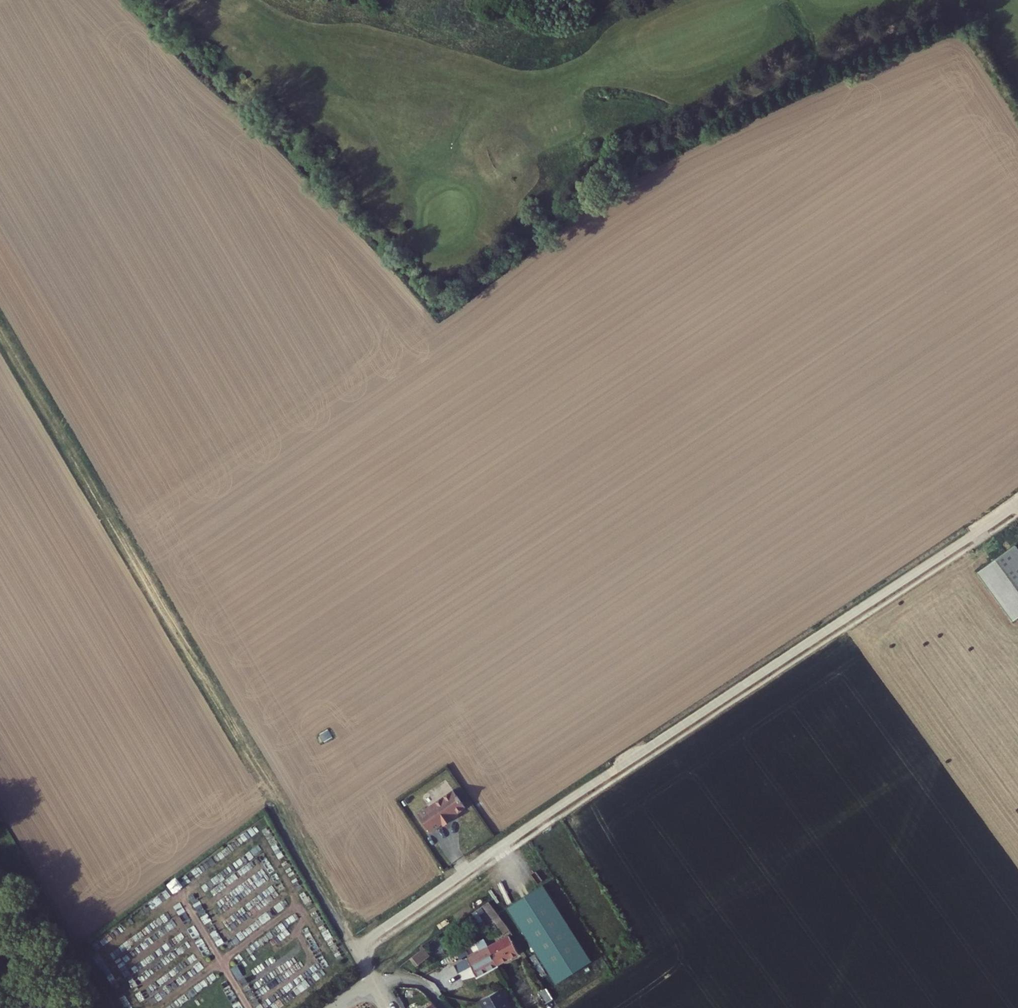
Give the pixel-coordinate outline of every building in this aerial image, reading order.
[(1016,545),(977,573),(1012,622),(1017,617),(1017,548),(1016,545)] [(458,784),(424,810),(437,827),(449,818),(450,820),(459,813),(458,812),(463,808),(471,802),(458,784)] [(559,872),(507,906),(555,981),(607,948),(559,872)] [(503,934),(510,929),(497,910),(489,897),(482,902),(502,934),(503,934)] [(442,934),(430,939),(435,949),(446,944),(442,934)] [(503,934),(502,934),(482,947),(493,965),(514,951),(503,934)] [(475,952),(450,969),(455,976),(467,968),(473,978),(493,965),(482,947),(476,939),(469,944),(475,952)] [(435,952),(427,941),(424,943),(426,945),(432,954),(435,952)] [(426,945),(414,954),(419,962),(432,954),(426,945)] [(450,957),(453,962),(461,957),(458,952),(450,957)] [(544,1001),(553,996),(545,985),(537,991),(544,1001)] [(508,1007),(500,996),(502,995),(497,988),(478,1001),(483,1007),(508,1007)] [(435,1002),(432,999),(417,1007),(424,1007),(435,1002)]
